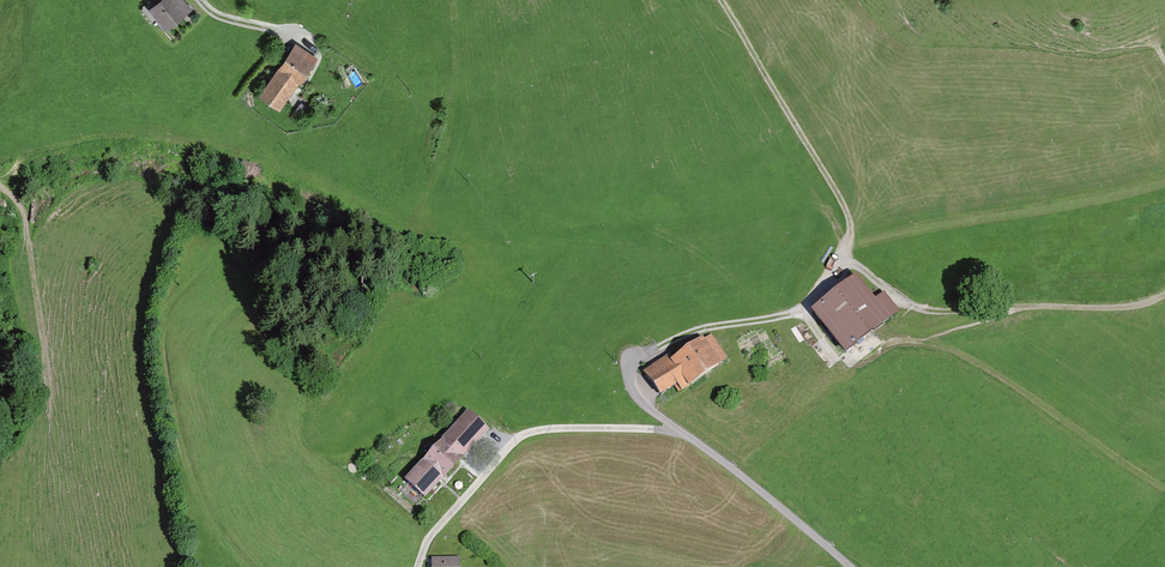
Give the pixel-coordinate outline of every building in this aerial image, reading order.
[(162,27),(186,7),(180,0),(157,0),(147,10),(162,27)] [(278,66),(296,79),(312,57),(294,44),(278,66)] [(296,79),(278,66),(259,94),(276,106),(296,79)] [(237,174),(254,181),(258,169),(242,163),(237,174)] [(844,351),(870,330),(885,318),(854,279),(812,312),(844,351)] [(701,340),(672,361),(662,368),(673,385),(677,391),(716,363),(711,356),(719,350),(708,335),(701,341),(701,340)] [(662,368),(672,361),(669,356),(643,374),(658,395),(673,385),(662,368)] [(467,413),(442,440),(459,456),(484,429),(467,413)] [(459,456),(442,440),(413,472),(430,488),(459,456)] [(431,566),(455,566),(455,559),(431,560),(431,566)]
